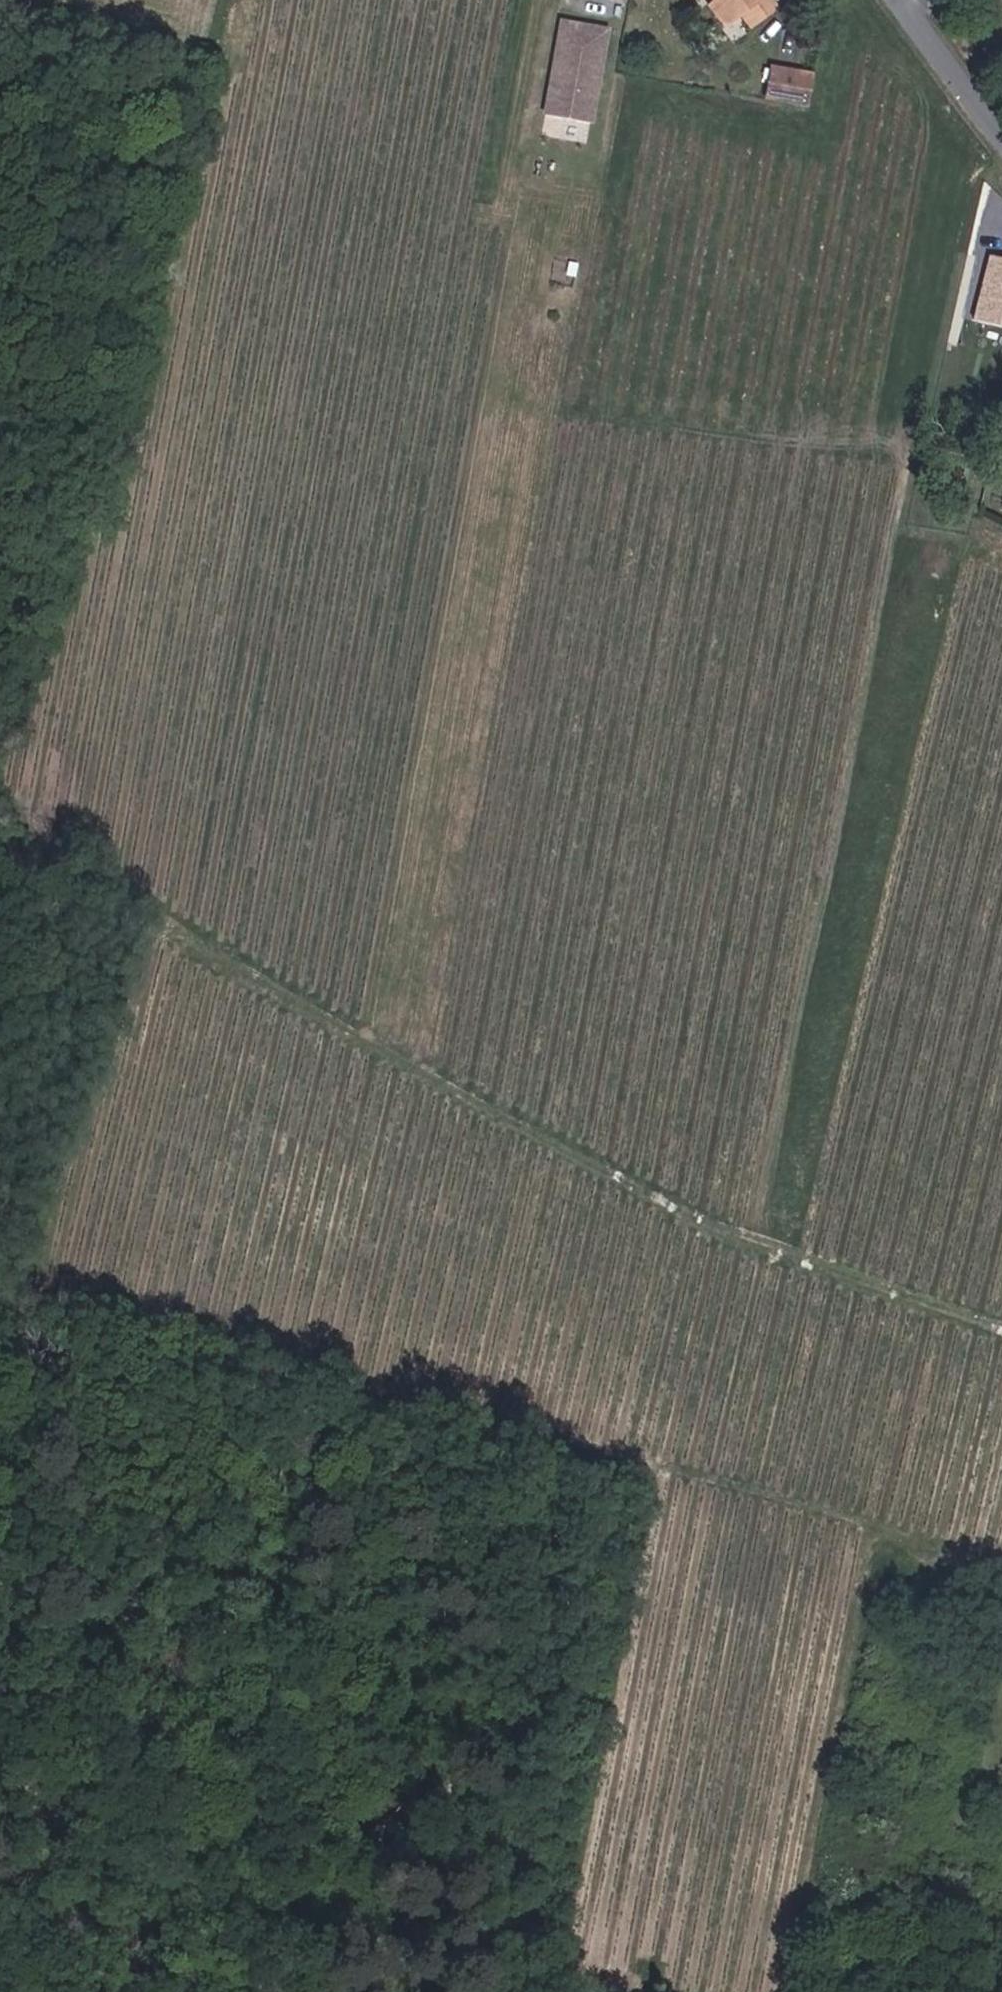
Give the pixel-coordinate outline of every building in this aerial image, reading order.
[(781,0),(719,0),(725,6),(719,13),(738,32),(754,15),(764,24),(784,3),(781,0)] [(610,30),(558,20),(540,115),(592,125),(610,30)] [(777,64),(770,97),(812,105),(818,71),(777,64)]
